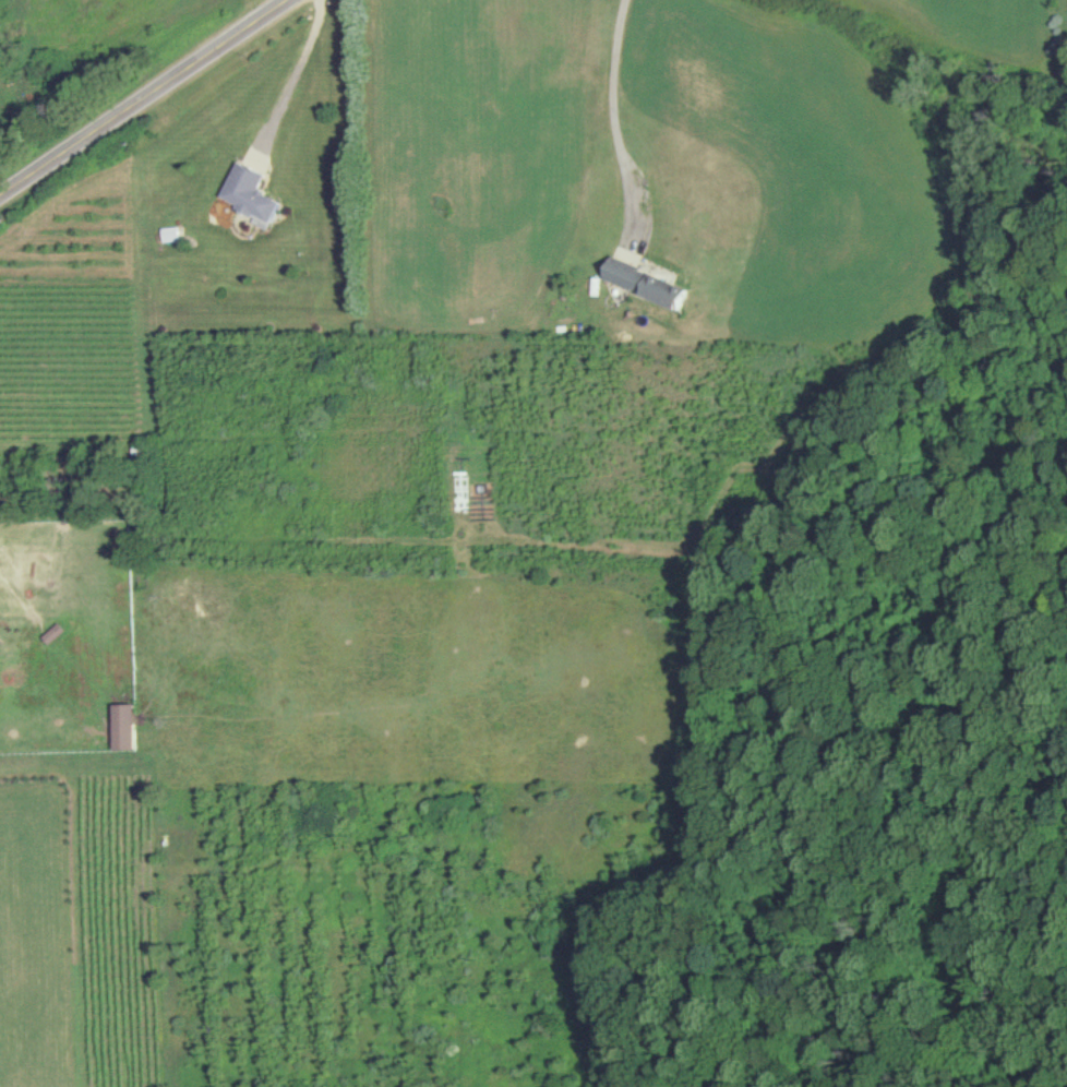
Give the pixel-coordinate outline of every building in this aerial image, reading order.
[(225,202),(275,224),(284,202),(262,193),(270,175),(241,163),(225,202)] [(607,281),(687,311),(695,290),(615,259),(607,281)] [(65,631),(58,624),(42,638),(49,646),(65,631)] [(136,751),(136,706),(114,706),(115,751),(136,751)]
